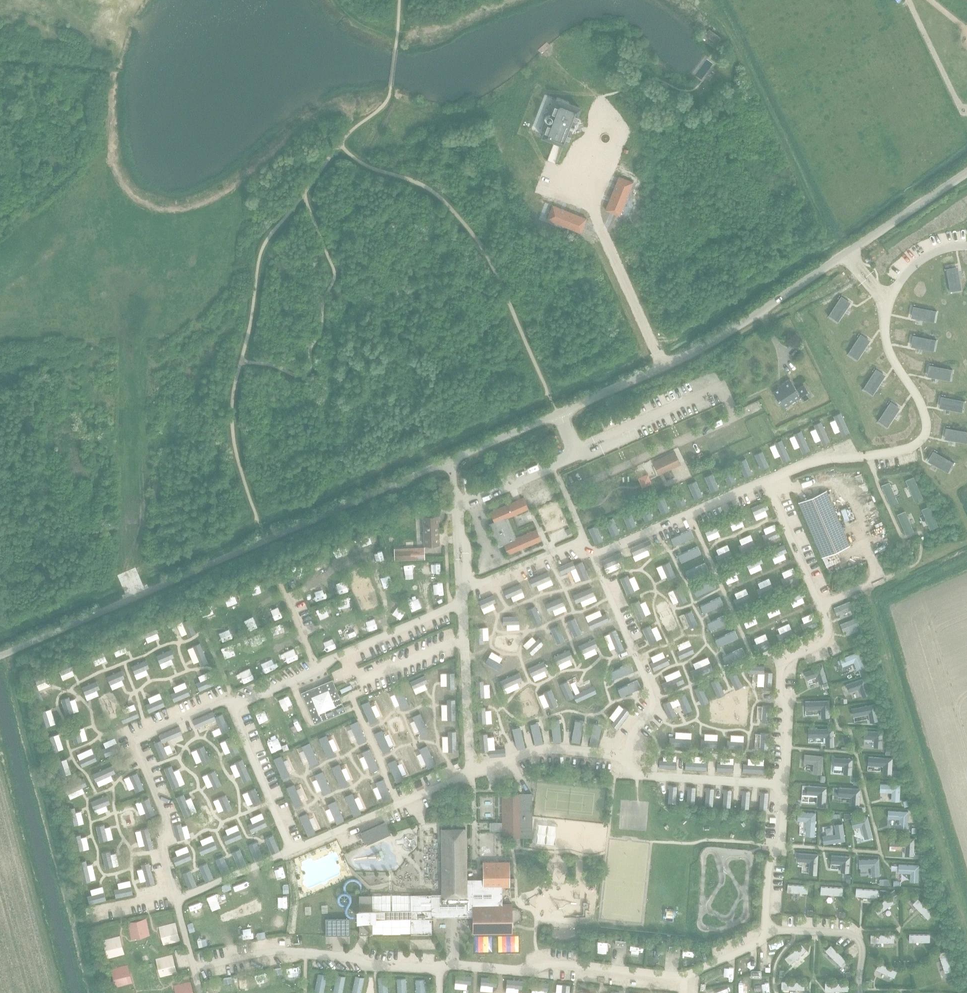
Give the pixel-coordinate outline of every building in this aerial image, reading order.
[(538,113),(528,125),(538,132),(539,131),(548,138),(557,126),(558,127),(562,122),(561,121),(570,109),(560,102),(561,101),(552,94),(543,106),(540,103),(536,104),(533,107),(534,111),(538,113)] [(613,195),(608,207),(611,209),(612,213),(617,211),(620,212),(620,211),(632,181),(620,176),(615,188),(617,189),(614,195),(613,195)] [(558,202),(552,214),(582,230),(583,227),(588,225),(586,221),(588,218),(576,212),(575,213),(569,210),(570,208),(558,202)] [(961,291),(957,267),(946,269),(950,293),(961,291)] [(837,322),(850,303),(841,296),(828,316),(837,322)] [(933,323),(935,311),(913,307),(911,318),(933,323)] [(858,360),(871,341),(861,334),(848,354),(858,360)] [(933,352),(935,340),(913,336),(911,347),(933,352)] [(949,382),(951,370),(929,366),(926,377),(949,382)] [(872,396),(885,376),(875,369),(862,389),(872,396)] [(796,389),(789,378),(781,383),(783,385),(773,392),(782,405),(799,394),(803,400),(811,395),(803,384),(796,389)] [(961,413),(963,401),(941,397),(938,409),(961,413)] [(887,429),(900,409),(890,402),(877,422),(887,429)] [(849,434),(841,414),(833,417),(842,437),(849,434)] [(830,442),(821,422),(814,426),(822,446),(830,442)] [(966,440),(966,432),(946,429),(944,440),(966,444),(966,440)] [(810,452),(801,432),(794,435),(803,455),(810,452)] [(790,460),(782,440),(774,444),(783,464),(790,460)] [(675,452),(653,462),(658,473),(664,470),(676,464),(680,463),(675,452)] [(769,466),(762,452),(754,455),(761,470),(769,466)] [(947,473),(953,463),(932,452),(927,462),(947,473)] [(752,474),(745,460),(738,463),(744,478),(752,474)] [(736,482),(729,467),(721,471),(728,485),(736,482)] [(719,489),(712,474),(704,478),(711,492),(719,489)] [(651,485),(647,475),(638,478),(642,489),(651,485)] [(922,499),(913,477),(905,481),(913,502),(922,499)] [(898,498),(890,479),(882,483),(890,501),(898,498)] [(702,496),(695,482),(688,485),(694,500),(702,496)] [(686,504),(679,489),(671,493),(678,507),(686,504)] [(826,489),(798,501),(822,557),(849,545),(826,489)] [(515,537),(507,517),(530,507),(525,496),(491,510),(496,522),(492,524),(495,530),(491,532),(494,539),(498,538),(501,544),(505,543),(509,554),(542,539),(537,528),(515,537)] [(669,511),(663,496),(655,500),(662,515),(669,511)] [(768,505),(765,498),(751,504),(754,511),(768,505)] [(653,519),(646,504),(638,508),(645,522),(653,519)] [(938,527),(930,507),(922,510),(930,530),(938,527)] [(914,528),(906,508),(898,511),(906,531),(914,528)] [(745,516),(742,509),(727,515),(730,522),(745,516)] [(636,526),(629,512),(621,515),(628,530),(636,526)] [(424,544),(439,544),(438,515),(422,515),(424,544)] [(619,533),(612,519),(604,522),(611,537),(619,533)] [(721,526),(718,519),(703,525),(706,532),(708,531),(721,526)] [(693,533),(690,525),(671,533),(675,541),(693,533)] [(603,541),(596,526),(588,530),(595,544),(603,541)] [(780,533),(777,526),(762,532),(765,539),(780,533)] [(755,544),(752,537),(738,543),(741,550),(755,544)] [(652,548),(649,541),(629,549),(633,556),(652,548)] [(786,548),(783,541),(769,547),(772,554),(786,548)] [(700,550),(697,543),(678,551),(681,558),(700,550)] [(732,554),(729,547),(715,553),(718,560),(732,554)] [(394,549),(394,559),(424,558),(424,548),(394,549)] [(763,559),(760,552),(745,558),(748,565),(763,559)] [(623,560),(620,553),(601,561),(604,568),(623,560)] [(675,573),(669,558),(662,561),(668,576),(675,573)] [(708,567),(705,559),(685,567),(689,575),(708,567)] [(572,562),(557,568),(561,576),(575,569),(581,583),(590,579),(582,562),(574,566),(572,562)] [(739,570),(736,563),(721,569),(724,576),(739,570)] [(798,577),(795,570),(781,576),(784,583),(798,577)] [(551,581),(547,572),(528,580),(531,588),(551,581)] [(634,588),(628,573),(620,576),(626,591),(634,588)] [(716,584),(712,576),(693,584),(697,592),(716,584)] [(774,587),(771,580),(757,586),(760,593),(774,587)] [(687,598),(681,583),(673,586),(680,601),(687,598)] [(522,593),(519,585),(503,591),(506,599),(522,593)] [(805,592),(802,585),(788,592),(791,599),(805,592)] [(579,594),(573,596),(576,604),(594,596),(591,589),(579,594)] [(751,597),(748,590),(734,596),(737,603),(751,597)] [(723,601),(720,594),(700,602),(704,609),(723,601)] [(496,604),(492,596),(478,601),(481,609),(496,604)] [(781,603),(778,596),(764,602),(766,607),(767,609),(781,603)] [(564,606),(561,598),(545,605),(548,612),(564,606)] [(645,613),(639,598),(631,601),(637,616),(645,613)] [(853,606),(850,599),(834,605),(837,612),(853,606)] [(758,613),(755,606),(740,612),(743,619),(758,613)] [(535,607),(527,611),(534,626),(541,623),(535,607)] [(698,622),(691,607),(684,610),(690,625),(698,622)] [(729,618),(726,611),(707,619),(710,626),(729,618)] [(179,615),(164,621),(168,629),(182,623),(188,638),(195,635),(189,620),(182,622),(179,615)] [(606,615),(587,623),(591,630),(609,622),(606,615)] [(818,622),(815,615),(801,621),(804,628),(818,622)] [(859,623),(856,615),(840,622),(843,629),(859,623)] [(519,617),(502,617),(503,625),(519,625),(519,617)] [(574,619),(567,623),(573,637),(581,634),(574,619)] [(656,638),(650,623),(642,626),(649,641),(656,638)] [(794,632),(791,625),(777,632),(780,639),(794,632)] [(157,634),(154,626),(138,632),(141,640),(157,634)] [(564,641),(558,626),(550,630),(557,645),(564,641)] [(737,635),(734,627),(715,635),(718,643),(737,635)] [(483,645),(482,629),(474,630),(475,645),(483,645)] [(616,631),(608,634),(617,653),(624,650),(616,631)] [(771,643),(768,636),(753,642),(756,649),(771,643)] [(130,646),(126,638),(110,644),(114,652),(130,646)] [(543,645),(538,640),(526,651),(531,656),(543,645)] [(597,648),(594,640),(578,647),(581,655),(597,648)] [(695,650),(691,643),(677,649),(680,656),(695,650)] [(200,644),(192,647),(200,667),(208,664),(200,644)] [(745,652),(741,645),(722,653),(725,660),(745,652)] [(104,657),(100,650),(81,658),(84,665),(104,657)] [(174,659),(171,651),(155,657),(158,666),(174,659)] [(572,659),(569,651),(553,658),(556,665),(572,659)] [(857,670),(865,667),(859,651),(840,659),(843,667),(854,662),(856,669),(857,670)] [(669,660),(666,653),(650,660),(653,667),(669,660)] [(502,666),(488,658),(484,664),(498,672),(502,666)] [(713,667),(709,660),(690,668),(694,675),(713,667)] [(149,669),(146,661),(130,667),(133,675),(149,669)] [(76,670),(73,662),(57,668),(60,677),(76,670)] [(764,663),(749,662),(748,670),(763,671),(762,686),(771,687),(772,669),(764,669),(764,663)] [(546,671),(543,663),(527,669),(530,677),(546,671)] [(633,673),(630,665),(610,673),(613,681),(633,673)] [(823,665),(805,671),(807,678),(807,680),(817,676),(819,683),(819,684),(828,681),(823,665)] [(735,668),(728,671),(735,686),(742,683),(735,668)] [(52,680),(49,672),(34,678),(36,685),(28,688),(35,705),(43,701),(37,686),(52,680)] [(125,680),(121,672),(105,678),(108,686),(125,680)] [(684,680),(681,672),(662,680),(665,688),(684,680)] [(522,681),(518,673),(498,681),(502,690),(522,681)] [(423,676),(409,682),(412,690),(427,684),(423,676)] [(718,676),(710,679),(717,695),(725,691),(718,676)] [(215,685),(212,677),(196,684),(199,692),(215,685)] [(865,678),(846,684),(849,691),(849,693),(859,689),(862,696),(862,697),(871,694),(865,678)] [(332,679),(301,692),(311,714),(314,723),(345,710),(332,679)] [(573,695),(567,681),(559,685),(566,703),(574,699),(576,703),(597,694),(593,687),(573,695)] [(100,690),(97,682),(80,688),(84,696),(100,690)] [(484,699),(482,682),(475,682),(476,699),(484,699)] [(637,682),(617,690),(621,698),(640,690),(637,682)] [(701,683),(694,686),(701,702),(708,699),(701,683)] [(190,697),(186,688),(170,695),(173,703),(190,697)] [(409,707),(400,688),(392,691),(401,711),(409,707)] [(551,690),(543,693),(550,709),(557,706),(551,690)] [(684,691),(662,701),(668,715),(675,712),(672,704),(680,701),(684,709),(691,706),(684,691)] [(73,714),(68,698),(60,700),(65,717),(73,714)] [(165,708),(161,699),(145,706),(148,714),(165,708)] [(829,717),(828,700),(804,701),(804,710),(820,709),(820,718),(829,717)] [(455,701),(446,701),(446,721),(455,721),(455,701)] [(376,722),(368,702),(361,705),(369,725),(376,722)] [(770,719),(771,702),(762,702),(761,719),(770,719)] [(876,703),(852,708),(853,717),(869,714),(870,723),(879,721),(876,703)] [(486,725),(485,708),(478,709),(478,725),(486,725)] [(212,709),(193,718),(196,725),(216,716),(222,730),(229,727),(222,710),(214,713),(212,709)] [(630,713),(623,709),(611,726),(617,731),(630,713)] [(139,719),(136,710),(119,717),(123,725),(139,719)] [(50,727),(45,712),(38,714),(42,730),(50,727)] [(419,714),(412,717),(421,738),(428,735),(419,714)] [(561,743),(559,722),(550,723),(553,744),(561,743)] [(579,744),(583,723),(575,722),(571,743),(579,744)] [(357,723),(349,726),(358,746),(365,743),(357,723)] [(181,731),(178,724),(159,732),(161,737),(152,740),(160,757),(168,754),(161,739),(181,731)] [(542,745),(537,724),(530,726),(534,746),(542,745)] [(601,727),(593,725),(590,746),(597,747),(601,727)] [(82,743),(77,728),(70,730),(74,745),(82,743)] [(525,750),(520,728),(512,730),(517,751),(525,750)] [(833,747),(833,728),(813,728),(813,737),(825,737),(825,747),(833,747)] [(768,747),(769,730),(761,730),(760,746),(768,747)] [(882,748),(883,731),(864,730),(864,739),(874,739),(874,747),(882,748)] [(327,732),(319,735),(328,756),(335,753),(327,732)] [(390,752),(381,732),(374,735),(382,755),(390,752)] [(456,733),(447,733),(448,753),(456,753),(456,733)] [(238,749),(232,734),(224,738),(229,749),(231,753),(238,749)] [(690,743),(690,735),(671,734),(671,742),(690,743)] [(488,751),(487,735),(479,736),(480,754),(488,754),(488,759),(505,758),(505,750),(488,751)] [(717,736),(700,736),(700,744),(716,744),(717,736)] [(58,753),(53,737),(46,739),(51,755),(58,753)] [(743,738),(726,738),(726,745),(743,746),(743,738)] [(309,739),(302,742),(310,763),(318,760),(309,739)] [(210,758),(204,743),(196,746),(202,761),(210,758)] [(119,752),(116,745),(102,751),(105,758),(119,752)] [(426,747),(419,750),(427,770),(435,767),(426,747)] [(370,750),(362,753),(371,774),(378,771),(370,750)] [(281,752),(274,755),(282,775),(290,772),(281,752)] [(823,755),(804,753),(803,762),(813,763),(812,772),(821,773),(823,755)] [(95,763),(93,755),(79,761),(81,768),(95,763)] [(249,776),(241,756),(235,759),(243,779),(249,776)] [(675,766),(675,757),(659,756),(659,765),(675,766)] [(852,757),(834,756),(833,764),(843,765),(843,773),(851,774),(852,757)] [(893,757),(868,756),(868,765),(883,766),(883,775),(892,776),(893,757)] [(707,767),(707,759),(685,758),(684,766),(707,767)] [(733,768),(733,761),(717,760),(716,768),(733,768)] [(403,781),(394,761),(387,764),(396,784),(403,781)] [(763,770),(764,761),(742,761),(742,769),(763,770)] [(65,777),(60,762),(53,764),(57,779),(65,777)] [(179,782),(171,763),(164,765),(172,785),(179,782)] [(339,765),(331,768),(340,789),(347,786),(339,765)] [(115,775),(112,767),(92,775),(95,783),(115,775)] [(221,782),(214,767),(206,771),(213,786),(221,782)] [(322,769),(315,772),(323,792),(331,789),(322,769)] [(143,791),(136,775),(129,778),(136,794),(143,791)] [(86,787),(83,780),(63,787),(66,795),(86,787)] [(381,780),(374,783),(382,804),(390,801),(381,780)] [(424,786),(421,780),(414,783),(417,789),(424,786)] [(294,781),(287,784),(295,804),(303,801),(294,781)] [(676,801),(677,784),(669,783),(668,801),(676,801)] [(901,784),(881,783),(880,792),(892,793),(892,801),(900,802),(901,784)] [(694,802),(695,784),(688,784),(686,801),(694,802)] [(261,800),(255,785),(247,789),(253,803),(261,800)] [(712,803),(713,785),(706,785),(705,802),(712,803)] [(827,787),(807,785),(807,794),(818,795),(817,806),(826,807),(827,787)] [(730,804),(731,787),(724,786),(723,804),(730,804)] [(860,787),(838,786),(838,795),(850,796),(850,804),(859,805),(860,787)] [(748,806),(750,788),(742,788),(741,805),(748,806)] [(767,807),(768,789),(761,789),(759,806),(767,807)] [(191,811),(183,791),(176,794),(184,814),(191,811)] [(231,807),(225,792),(217,795),(224,810),(231,807)] [(530,793),(521,793),(500,793),(501,838),(530,837),(530,793)] [(352,794),(344,797),(353,818),(360,815),(352,794)] [(109,805),(106,797),(90,802),(93,811),(109,805)] [(335,798),(328,801),(336,821),(344,818),(335,798)] [(155,816),(148,799),(140,802),(147,819),(155,816)] [(78,826),(74,809),(66,811),(69,828),(78,826)] [(307,810),(299,813),(308,833),(315,830),(307,810)] [(909,811),(889,810),(888,818),(900,819),(899,828),(908,828),(909,811)] [(813,812),(797,811),(797,820),(806,820),(805,835),(814,836),(815,812),(813,812)] [(267,823),(263,815),(247,822),(251,830),(267,823)] [(867,816),(850,820),(852,829),(860,827),(864,839),(872,837),(867,816)] [(184,835),(180,820),(172,822),(176,837),(184,835)] [(373,825),(360,831),(366,844),(389,833),(384,820),(373,825)] [(845,841),(842,823),(833,824),(835,834),(821,836),(823,845),(845,841)] [(107,842),(103,826),(95,828),(99,844),(107,842)] [(242,835),(238,827),(222,834),(226,842),(242,835)] [(431,893),(359,894),(359,934),(431,933),(431,916),(472,916),(473,932),(511,931),(511,903),(503,903),(502,889),(502,886),(483,886),(483,882),(467,882),(466,827),(441,827),(442,895),(431,895),(431,893)] [(153,850),(148,829),(140,831),(146,852),(153,850)] [(272,831),(264,835),(270,851),(279,847),(272,831)] [(83,852),(80,836),(72,838),(75,854),(83,852)] [(914,837),(890,836),(889,845),(904,845),(904,854),(913,855),(914,837)] [(217,845),(213,837),(197,845),(201,853),(217,845)] [(256,839),(248,842),(254,858),(262,855),(256,839)] [(239,846),(231,849),(237,865),(245,862),(239,846)] [(192,856),(188,848),(172,855),(176,863),(192,856)] [(113,868),(109,852),(102,854),(105,870),(113,868)] [(818,853),(798,852),(797,860),(809,861),(808,873),(816,874),(818,853)] [(223,853),(214,856),(221,872),(229,869),(223,853)] [(850,856),(831,854),(830,862),(840,863),(840,871),(848,872),(850,856)] [(878,858),(859,858),(859,867),(870,867),(870,876),(879,875),(878,858)] [(207,860),(199,863),(205,879),(213,876),(207,860)] [(483,882),(483,886),(502,886),(509,886),(509,860),(482,861),(483,882)] [(90,884),(86,862),(78,863),(82,885),(90,884)] [(148,864),(140,867),(146,887),(154,885),(148,864)] [(918,864),(899,864),(899,873),(909,874),(909,881),(918,881),(918,864)] [(190,867),(182,870),(188,886),(197,883),(190,867)] [(807,885),(787,884),(787,891),(807,892),(807,885)] [(842,895),(843,887),(821,886),(820,893),(842,895)] [(131,888),(114,891),(115,899),(132,896),(131,888)] [(877,897),(877,889),(855,888),(855,895),(877,897)] [(103,894),(87,898),(89,907),(105,903),(103,894)] [(894,902),(889,895),(873,907),(877,913),(894,902)] [(933,913),(917,898),(912,903),(927,919),(933,913)] [(349,917),(325,917),(325,934),(349,934),(349,917)] [(127,922),(131,939),(150,935),(146,918),(127,922)] [(176,922),(158,926),(163,945),(180,941),(176,922)] [(107,959),(124,954),(120,936),(103,940),(107,959)] [(801,943),(784,957),(789,963),(806,949),(801,943)] [(841,966),(847,961),(830,944),(825,950),(841,966)] [(938,953),(944,972),(951,970),(945,950),(938,953)] [(177,973),(172,954),(155,959),(160,977),(177,973)] [(875,968),(894,977),(897,970),(878,962),(875,968)] [(115,988),(132,983),(128,965),(110,969),(115,988)] [(327,973),(317,971),(314,990),(323,992),(327,973)] [(471,982),(472,974),(456,972),(455,980),(471,982)] [(333,991),(338,992),(341,992),(342,992),(345,974),(336,973),(333,991)] [(356,973),(352,992),(356,992),(360,992),(364,975),(356,973)] [(379,992),(388,992),(387,975),(378,976),(379,992)] [(496,984),(497,976),(481,975),(480,982),(496,984)] [(396,977),(397,992),(406,992),(405,977),(396,977)] [(424,977),(415,978),(416,992),(425,992),(424,977)] [(522,986),(523,978),(507,977),(506,985),(522,986)] [(548,988),(548,980),(532,979),(531,987),(548,988)] [(190,981),(173,985),(175,992),(194,992),(190,981)] [(781,981),(781,988),(804,989),(804,981),(781,981)] [(562,982),(561,992),(569,992),(570,982),(562,982)] [(848,990),(848,983),(824,982),(824,990),(848,990)]
